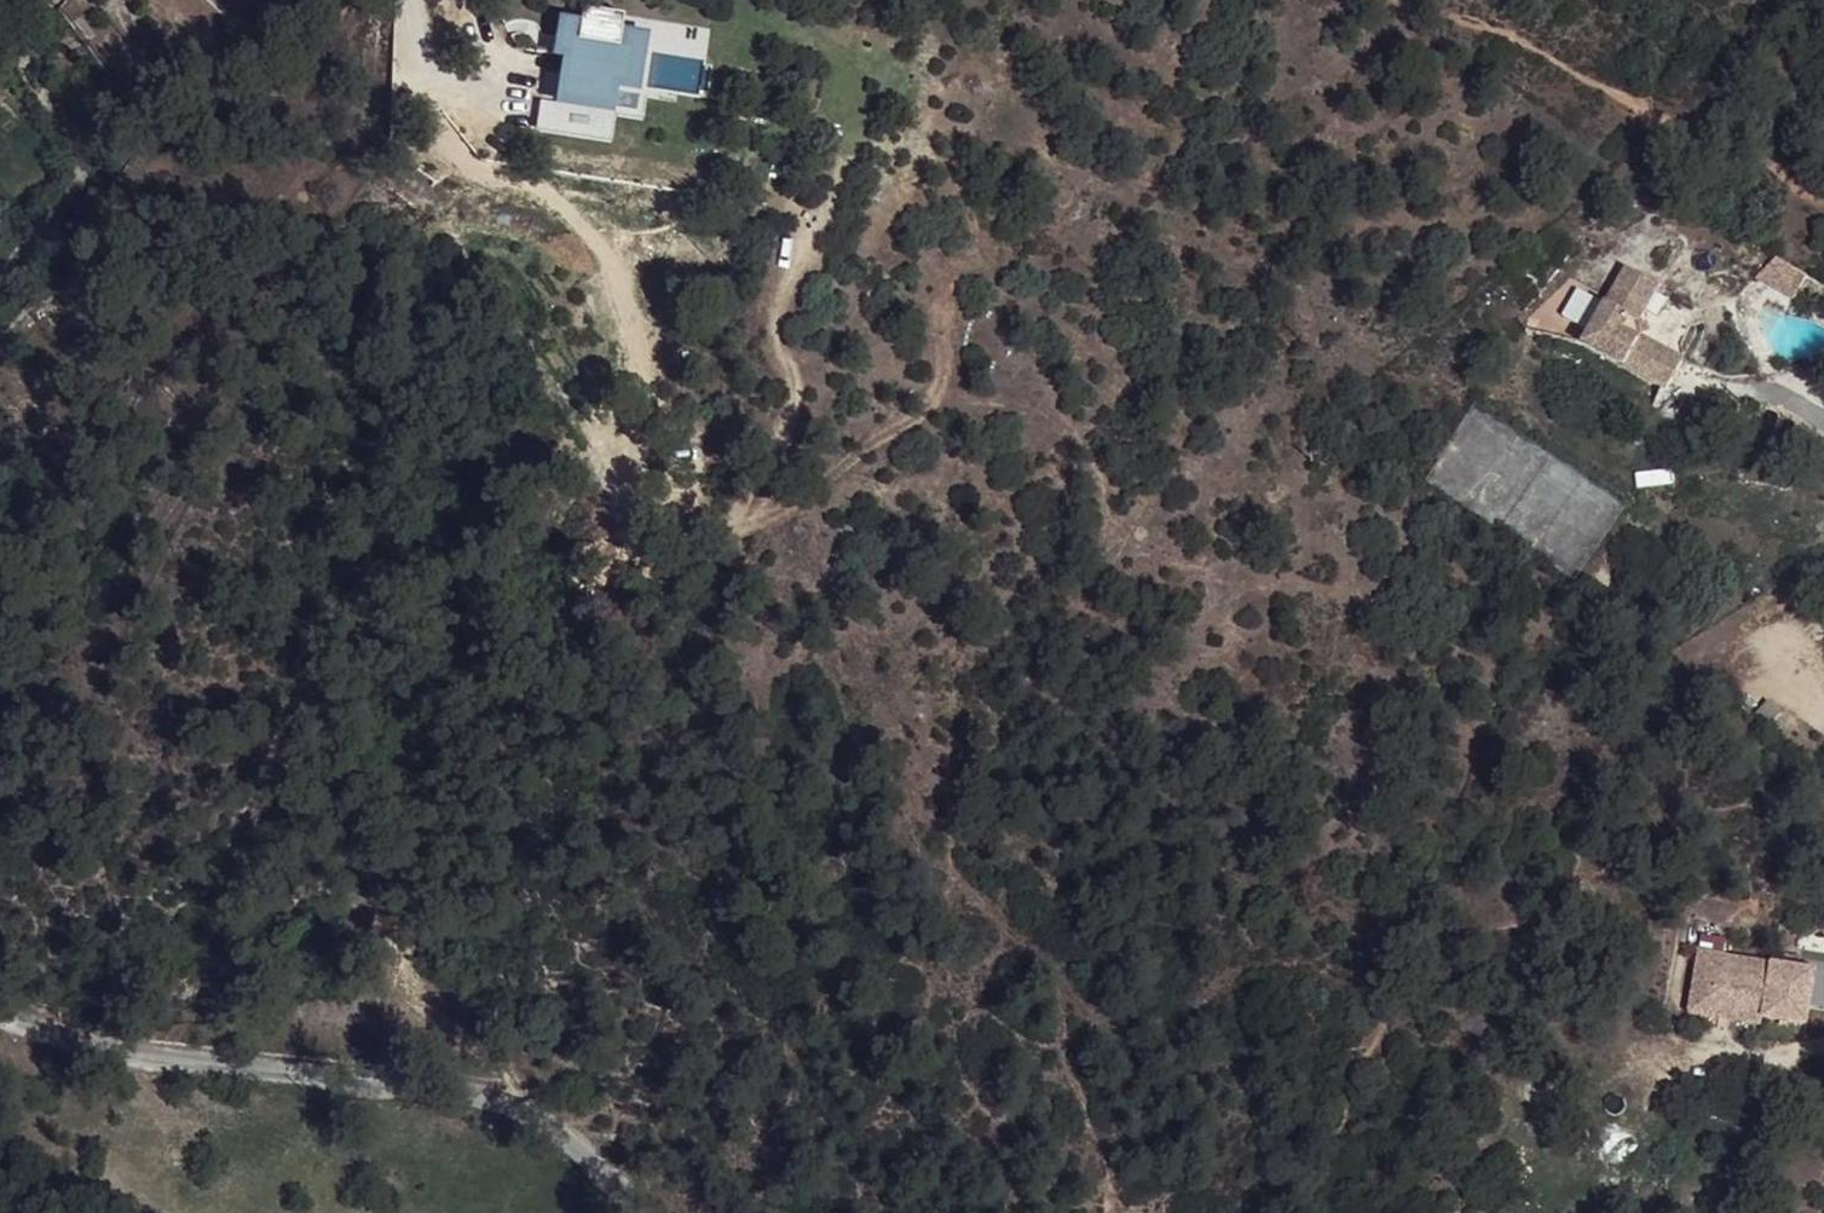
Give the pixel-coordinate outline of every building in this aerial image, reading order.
[(582,10),(580,25),(619,31),(622,17),(582,10)] [(580,25),(562,22),(557,54),(567,55),(564,74),(560,105),(540,102),(537,124),(604,135),(608,109),(612,83),(641,88),(645,89),(651,57),(616,51),(619,31),(580,25)] [(654,37),(619,31),(616,51),(651,57),(654,37)] [(545,71),(540,102),(560,105),(564,74),(545,71)] [(641,88),(612,83),(608,109),(638,113),(641,88)] [(1771,253),(1757,276),(1791,295),(1804,271),(1771,253)] [(1658,287),(1630,270),(1587,344),(1668,391),(1682,361),(1649,342),(1642,319),(1658,287)] [(1697,957),(1693,984),(1711,987),(1707,1008),(1762,1017),(1761,1022),(1804,1029),(1813,975),(1697,957)] [(1693,984),(1687,1018),(1760,1029),(1761,1022),(1762,1017),(1707,1008),(1711,987),(1693,984)]
